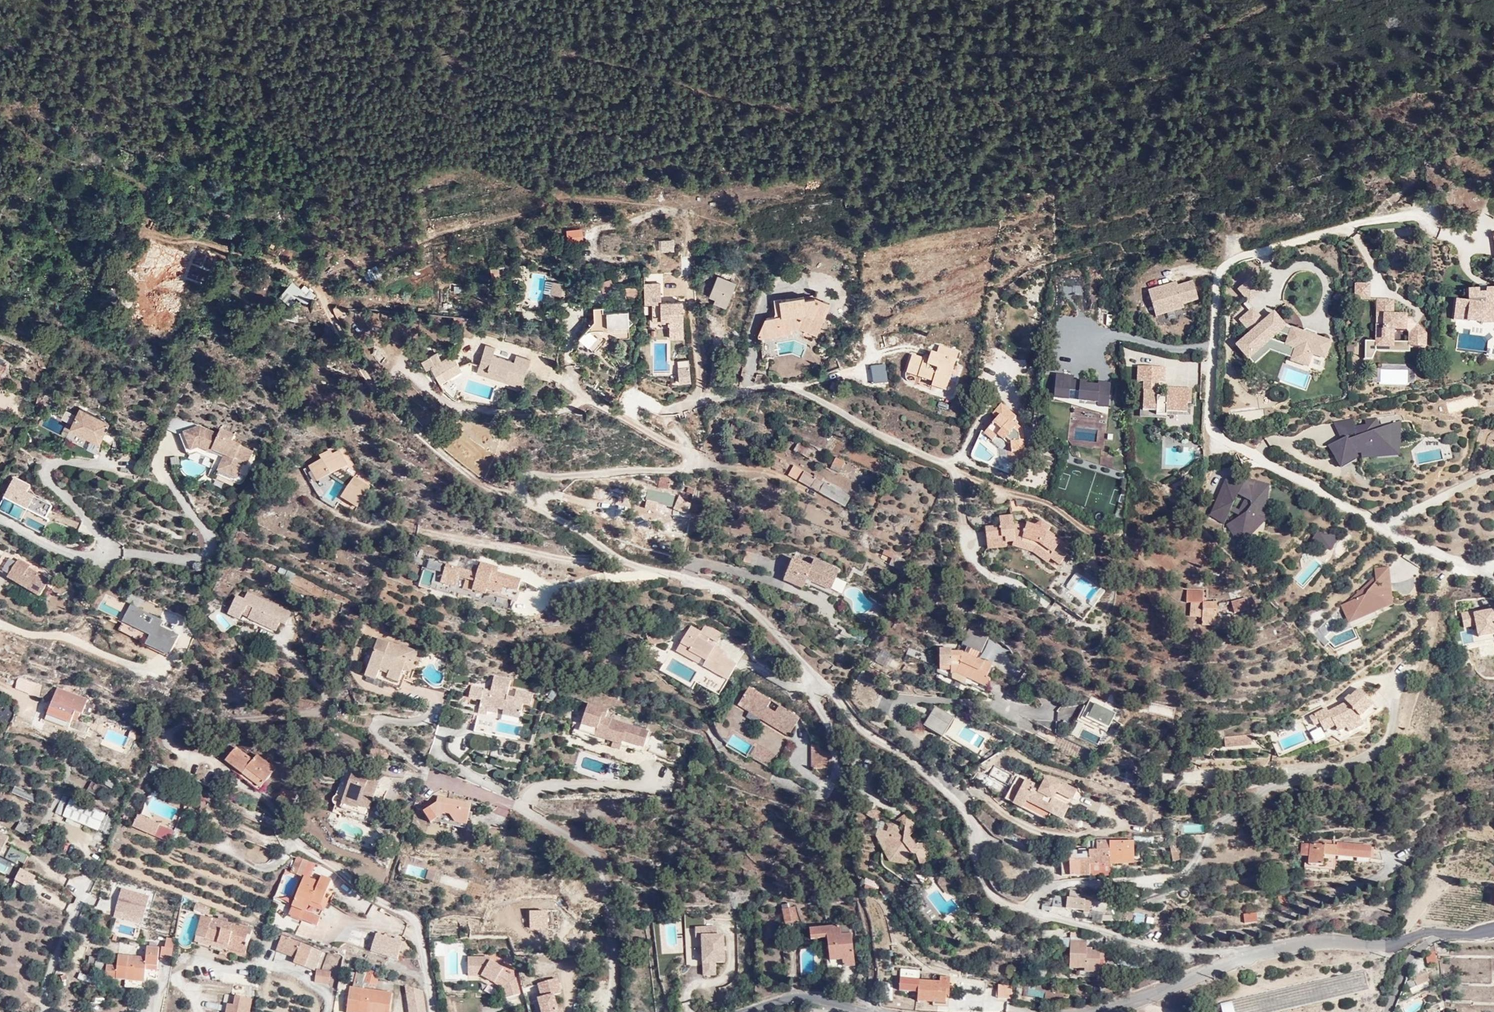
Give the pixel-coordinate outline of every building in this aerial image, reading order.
[(662,251),(675,250),(674,238),(661,239),(662,251)] [(377,265),(369,269),(368,270),(372,279),(381,275),(377,265)] [(718,275),(709,297),(715,300),(714,304),(726,309),(737,283),(718,275)] [(613,279),(602,282),(600,283),(603,293),(616,288),(613,279)] [(562,295),(564,283),(546,280),(544,293),(562,295)] [(312,297),(292,281),(279,296),(289,304),(296,296),(306,305),(312,297)] [(1177,282),(1148,290),(1156,316),(1185,309),(1183,305),(1197,301),(1192,282),(1178,286),(1177,282)] [(1370,300),(1369,283),(1353,283),(1353,300),(1370,300)] [(640,288),(625,288),(625,298),(640,298),(640,288)] [(1468,290),(1469,302),(1457,300),(1454,320),(1483,324),(1493,323),(1493,289),(1486,289),(1487,294),(1479,293),(1479,290),(1468,290)] [(662,295),(645,295),(645,305),(652,305),(652,323),(670,323),(670,339),(684,339),(683,302),(662,303),(662,295)] [(765,319),(758,335),(758,339),(791,334),(792,330),(799,329),(817,336),(831,304),(815,298),(806,301),(806,298),(780,300),(780,302),(781,316),(765,319)] [(1394,300),(1377,300),(1376,300),(1375,317),(1383,318),(1383,326),(1377,326),(1375,352),(1410,354),(1411,346),(1427,347),(1427,334),(1412,318),(1407,317),(1408,315),(1393,314),(1394,300)] [(600,311),(601,327),(609,337),(613,333),(627,343),(641,326),(633,316),(612,318),(611,311),(600,311)] [(1275,311),(1274,311),(1259,324),(1272,338),(1276,333),(1288,323),(1275,311)] [(609,337),(601,327),(584,344),(596,353),(609,337)] [(1333,341),(1291,327),(1284,346),(1294,350),(1290,361),(1309,368),(1313,355),(1326,359),(1333,341)] [(496,347),(485,345),(484,345),(476,374),(521,386),(529,358),(516,355),(515,358),(495,354),(496,347)] [(958,352),(940,345),(939,345),(934,362),(912,355),(906,373),(933,382),(932,386),(946,390),(958,352)] [(437,352),(423,360),(421,361),(426,370),(430,367),(440,384),(463,371),(452,353),(441,360),(437,352)] [(885,363),(870,365),(872,384),(887,382),(885,363)] [(690,366),(678,367),(679,383),(691,382),(690,366)] [(1165,366),(1136,366),(1135,381),(1141,381),(1141,411),(1155,411),(1155,415),(1167,416),(1167,412),(1188,413),(1187,404),(1192,404),(1192,388),(1167,387),(1167,396),(1158,396),(1158,382),(1165,381),(1165,366)] [(1052,400),(1108,407),(1111,383),(1073,379),(1073,375),(1055,373),(1052,400)] [(1001,404),(993,413),(997,417),(983,435),(999,447),(1008,447),(1009,464),(1026,464),(1025,460),(1035,460),(1035,448),(1024,448),(1024,439),(1013,431),(1016,427),(1011,423),(1012,417),(1014,414),(1001,404)] [(74,423),(101,439),(110,423),(82,408),(74,423)] [(1399,456),(1402,419),(1380,424),(1378,417),(1364,419),(1366,424),(1354,425),(1352,418),(1333,421),(1340,438),(1327,445),(1341,468),(1356,457),(1356,454),(1360,453),(1361,458),(1399,456)] [(254,450),(233,440),(220,433),(204,425),(187,432),(195,452),(203,452),(218,462),(217,471),(239,479),(254,450)] [(1446,439),(1410,449),(1415,467),(1451,457),(1446,439)] [(813,451),(800,444),(799,443),(794,451),(809,460),(813,451)] [(331,450),(322,454),(320,454),(319,456),(321,459),(307,467),(316,482),(329,475),(348,488),(341,498),(357,508),(370,487),(341,468),(347,466),(339,450),(332,453),(331,450)] [(845,463),(836,458),(835,458),(829,469),(839,474),(845,463)] [(807,493),(833,510),(841,499),(797,465),(789,476),(810,491),(807,493)] [(1271,483),(1244,475),(1238,484),(1224,478),(1208,516),(1223,524),(1229,511),(1240,516),(1225,525),(1237,547),(1274,510),(1266,503),(1271,483)] [(30,485),(15,477),(4,498),(46,520),(53,506),(27,492),(30,485)] [(671,479),(660,477),(658,488),(668,490),(671,479)] [(679,499),(676,509),(687,512),(691,503),(679,499)] [(985,527),(987,540),(1005,538),(1006,544),(1013,543),(1012,547),(1031,553),(1048,565),(1051,560),(1060,566),(1072,548),(1049,531),(1051,528),(1042,521),(1036,526),(1027,524),(1025,528),(1015,524),(1013,514),(999,517),(1000,525),(985,527)] [(1317,532),(1314,545),(1332,550),(1335,536),(1317,532)] [(879,562),(900,568),(903,558),(883,551),(879,562)] [(17,560),(4,552),(0,559),(0,570),(9,575),(7,578),(39,597),(49,580),(48,580),(49,579),(21,556),(17,560)] [(759,555),(746,552),(744,563),(756,566),(759,555)] [(794,558),(783,583),(784,583),(803,591),(807,582),(830,592),(840,569),(815,558),(811,566),(794,558)] [(499,567),(483,562),(481,562),(471,592),(484,596),(486,591),(514,600),(520,579),(497,572),(499,567)] [(1391,605),(1389,566),(1374,568),(1375,576),(1351,599),(1341,604),(1348,623),(1391,605)] [(430,587),(433,572),(424,570),(420,585),(430,587)] [(1066,586),(1090,606),(1101,594),(1077,573),(1066,586)] [(1411,592),(1410,579),(1404,579),(1404,584),(1390,585),(1391,593),(1411,592)] [(287,623),(291,611),(248,590),(243,597),(236,593),(229,611),(236,615),(249,606),(254,609),(249,618),(276,631),(282,623),(287,623)] [(1204,591),(1187,590),(1186,603),(1190,603),(1189,617),(1202,617),(1202,626),(1216,626),(1216,603),(1204,602),(1204,591)] [(140,608),(144,600),(130,594),(126,601),(140,608)] [(1246,598),(1231,602),(1234,611),(1248,607),(1246,598)] [(101,603),(98,610),(118,617),(120,610),(101,603)] [(163,620),(131,604),(122,621),(150,634),(145,643),(169,656),(179,635),(160,626),(163,620)] [(1462,612),(1461,612),(1464,628),(1476,626),(1479,638),(1493,635),(1493,610),(1471,614),(1471,611),(1462,612)] [(705,668),(728,680),(737,665),(722,657),(713,651),(715,646),(723,633),(707,624),(702,631),(697,628),(694,633),(689,632),(681,646),(709,660),(705,668)] [(940,650),(940,671),(950,671),(950,674),(956,674),(986,688),(990,679),(987,677),(993,664),(985,660),(985,662),(978,659),(989,636),(970,627),(962,645),(967,647),(965,653),(963,652),(952,652),(953,650),(940,650)] [(1463,643),(1473,641),(1471,628),(1460,630),(1463,643)] [(660,631),(648,634),(647,634),(650,646),(663,643),(660,631)] [(369,675),(401,687),(405,675),(411,676),(419,653),(383,640),(369,675)] [(709,679),(699,673),(694,682),(719,695),(727,680),(713,673),(709,679)] [(59,688),(58,688),(44,723),(68,731),(76,711),(83,714),(88,699),(91,700),(98,689),(66,675),(59,688)] [(491,689),(472,686),(469,699),(481,701),(479,714),(488,716),(489,712),(497,713),(498,709),(503,710),(502,716),(520,719),(522,706),(533,708),(534,701),(508,696),(511,679),(494,676),(491,689)] [(797,719),(786,712),(745,684),(734,705),(787,735),(797,719)] [(1349,724),(1356,732),(1368,722),(1362,717),(1377,703),(1360,685),(1345,699),(1350,703),(1336,711),(1332,708),(1313,720),(1318,727),(1324,724),(1330,731),(1338,725),(1340,730),(1349,724)] [(1089,698),(1069,734),(1095,749),(1116,712),(1089,698)] [(609,710),(589,703),(581,725),(596,730),(594,737),(643,752),(650,730),(606,716),(609,710)] [(943,736),(952,715),(931,706),(922,728),(943,736)] [(955,719),(950,727),(958,733),(964,724),(955,719)] [(1284,742),(1292,754),(1315,740),(1309,730),(1284,742)] [(746,755),(752,745),(734,735),(729,745),(746,755)] [(1251,735),(1224,737),(1225,748),(1252,746),(1251,735)] [(220,752),(256,788),(273,771),(259,754),(251,760),(232,742),(220,752)] [(826,742),(810,742),(810,768),(826,768),(826,742)] [(390,755),(372,746),(369,752),(387,761),(390,755)] [(161,770),(153,766),(152,766),(150,773),(158,777),(161,770)] [(341,807),(371,818),(381,785),(353,775),(341,807)] [(1026,779),(1013,805),(1022,810),(1026,802),(1062,820),(1069,806),(1055,799),(1058,794),(1072,801),(1078,790),(1063,782),(1062,784),(1046,776),(1040,787),(1026,779)] [(37,795),(16,786),(15,786),(12,793),(34,802),(37,795)] [(106,813),(105,812),(112,798),(84,786),(77,801),(70,798),(63,817),(98,831),(106,813)] [(282,787),(277,801),(293,806),(298,793),(282,787)] [(453,829),(466,831),(471,810),(441,803),(440,808),(424,816),(431,829),(444,820),(452,822),(453,829)] [(866,815),(866,816),(876,821),(874,828),(877,829),(875,836),(889,862),(912,865),(911,854),(916,854),(919,868),(922,868),(927,857),(932,854),(928,843),(916,845),(910,837),(919,828),(902,816),(891,824),(883,819),(882,813),(879,811),(874,810),(870,811),(866,815)] [(8,827),(0,825),(0,832),(7,833),(8,827)] [(0,833),(0,856),(5,859),(10,848),(5,845),(9,837),(0,833)] [(1098,846),(1091,846),(1091,859),(1113,860),(1112,841),(1112,837),(1109,837),(1099,838),(1098,846)] [(1329,857),(1348,858),(1350,842),(1309,840),(1309,844),(1297,846),(1297,855),(1305,856),(1306,862),(1329,864),(1329,857)] [(1112,841),(1113,860),(1135,860),(1134,841),(1112,841)] [(1350,842),(1348,858),(1370,860),(1372,844),(1350,842)] [(1172,859),(1182,857),(1181,844),(1172,844),(1172,859)] [(1071,847),(1071,871),(1090,871),(1091,859),(1091,846),(1071,847)] [(10,849),(7,858),(25,865),(28,856),(10,849)] [(297,879),(304,863),(293,858),(285,874),(289,876),(297,879)] [(29,892),(37,876),(21,869),(14,884),(29,892)] [(320,881),(305,876),(303,875),(291,908),(307,913),(309,908),(323,913),(328,899),(324,897),(331,878),(322,875),(320,881)] [(149,894),(121,887),(116,909),(144,917),(149,894)] [(1066,910),(1067,910),(1067,915),(1086,916),(1085,910),(1090,910),(1090,899),(1067,898),(1066,899),(1066,910)] [(780,921),(795,922),(794,906),(788,905),(788,902),(781,901),(780,921)] [(211,908),(196,903),(194,909),(209,914),(211,908)] [(1133,922),(1143,924),(1145,914),(1135,912),(1133,922)] [(1244,913),(1244,924),(1257,924),(1257,913),(1244,913)] [(552,927),(538,915),(530,915),(531,926),(552,927)] [(252,929),(201,916),(195,942),(219,948),(216,958),(231,962),(234,951),(245,954),(252,929)] [(840,960),(852,959),(853,935),(842,935),(842,924),(806,925),(806,936),(830,937),(830,959),(840,960)] [(716,927),(698,926),(696,927),(696,938),(703,938),(703,975),(716,976),(716,963),(723,963),(723,935),(716,935),(716,927)] [(910,931),(902,933),(905,944),(913,942),(910,931)] [(403,940),(377,932),(371,951),(398,959),(403,940)] [(1080,932),(1070,933),(1069,968),(1084,969),(1084,973),(1099,974),(1100,960),(1104,961),(1105,952),(1100,951),(1100,950),(1099,950),(1092,950),(1091,947),(1088,947),(1088,940),(1080,940),(1080,932)] [(322,951),(282,936),(276,950),(295,958),(293,962),(314,970),(322,951)] [(95,978),(111,979),(111,974),(143,976),(143,967),(156,967),(158,945),(143,944),(142,957),(115,954),(114,964),(97,962),(95,978)] [(1029,951),(1013,950),(1012,957),(1029,958),(1029,951)] [(1434,951),(1434,950),(1428,950),(1428,953),(1424,954),(1425,964),(1436,963),(1434,951)] [(72,969),(87,969),(86,955),(72,954),(72,969)] [(490,956),(468,957),(468,976),(482,975),(502,988),(505,999),(521,994),(517,977),(502,970),(504,967),(490,960),(490,956)] [(852,968),(852,959),(840,960),(840,967),(852,968)] [(1020,960),(1011,960),(1011,969),(1020,969),(1020,960)] [(919,978),(920,969),(900,968),(899,976),(919,978)] [(330,971),(319,969),(317,969),(315,982),(328,984),(330,971)] [(358,973),(358,975),(375,981),(377,977),(358,973)] [(1429,981),(1425,973),(1413,979),(1417,987),(1429,981)] [(94,983),(95,977),(79,974),(77,980),(94,983)] [(111,974),(111,979),(112,989),(141,992),(143,976),(111,974)] [(375,981),(358,975),(356,983),(373,988),(375,981)] [(559,976),(536,982),(540,996),(538,997),(542,1011),(565,1011),(561,997),(565,996),(559,976)] [(919,980),(918,1002),(918,1003),(946,1004),(946,997),(950,997),(950,996),(954,996),(955,978),(951,978),(950,976),(940,976),(940,981),(919,980)] [(1011,986),(997,985),(997,999),(1010,1000),(1011,986)] [(352,987),(350,986),(347,1011),(390,1011),(392,992),(352,987)] [(406,993),(406,992),(409,1011),(426,1011),(424,999),(406,993)] [(253,999),(234,995),(233,1004),(227,1003),(225,1011),(250,1011),(253,999)] [(1221,1011),(1234,1011),(1231,1000),(1219,1003),(1221,1011)]
